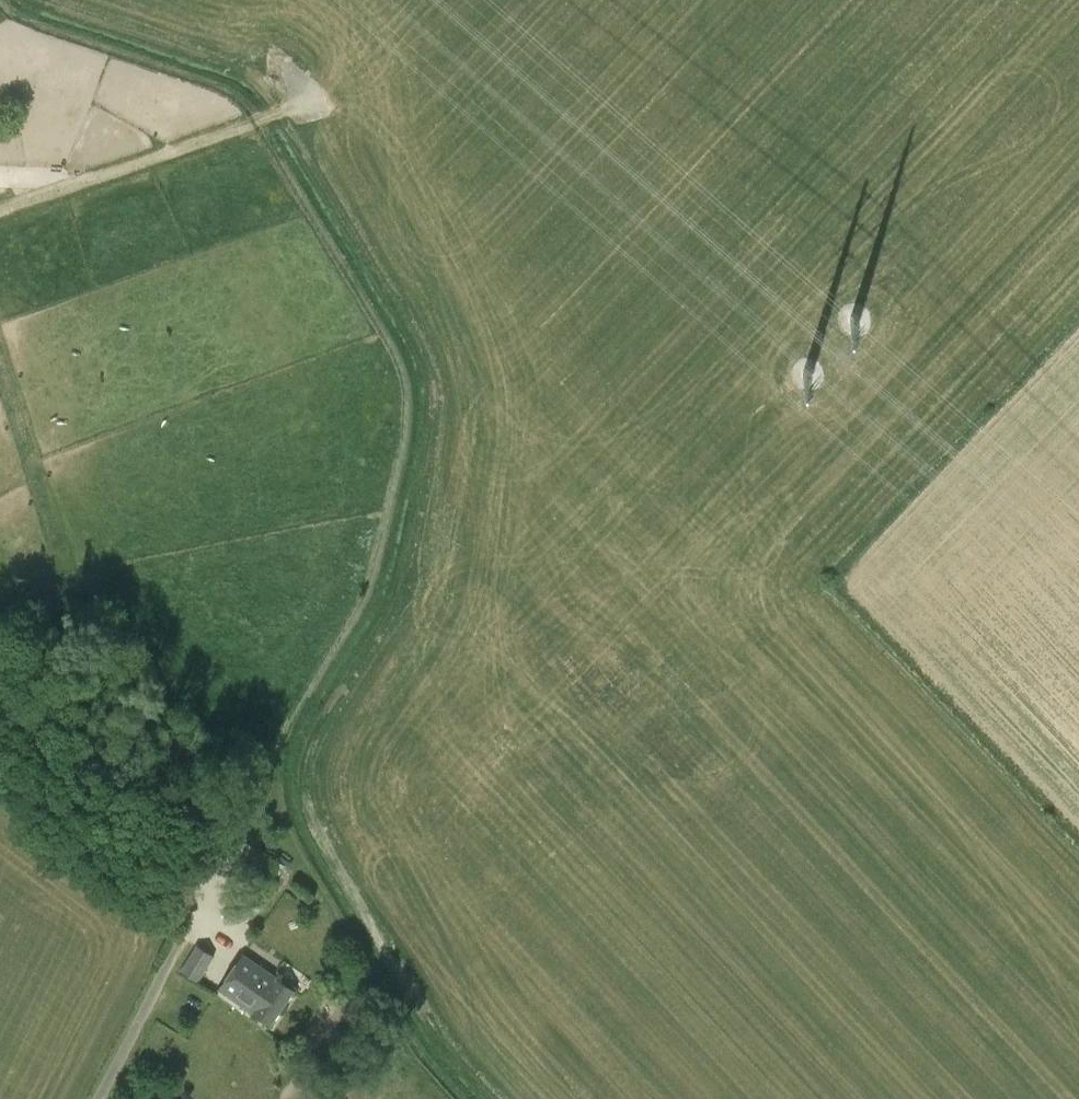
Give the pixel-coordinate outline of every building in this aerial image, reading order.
[(847,322),(847,323),(847,325),(848,326),(849,327),(851,328),(853,328),(854,327),(856,326),(856,325),(857,323),(857,321),(856,320),(855,319),(854,318),(852,317),(851,317),(849,318),(848,319),(847,320),(847,322)] [(802,378),(802,380),(803,382),(805,383),(807,384),(809,384),(811,383),(812,381),(813,379),(812,377),(812,375),(810,374),(808,373),(806,374),(804,374),(803,376),(802,378)] [(179,972),(197,983),(215,955),(197,944),(179,972)] [(243,954),(219,989),(271,1025),(295,990),(243,954)]
